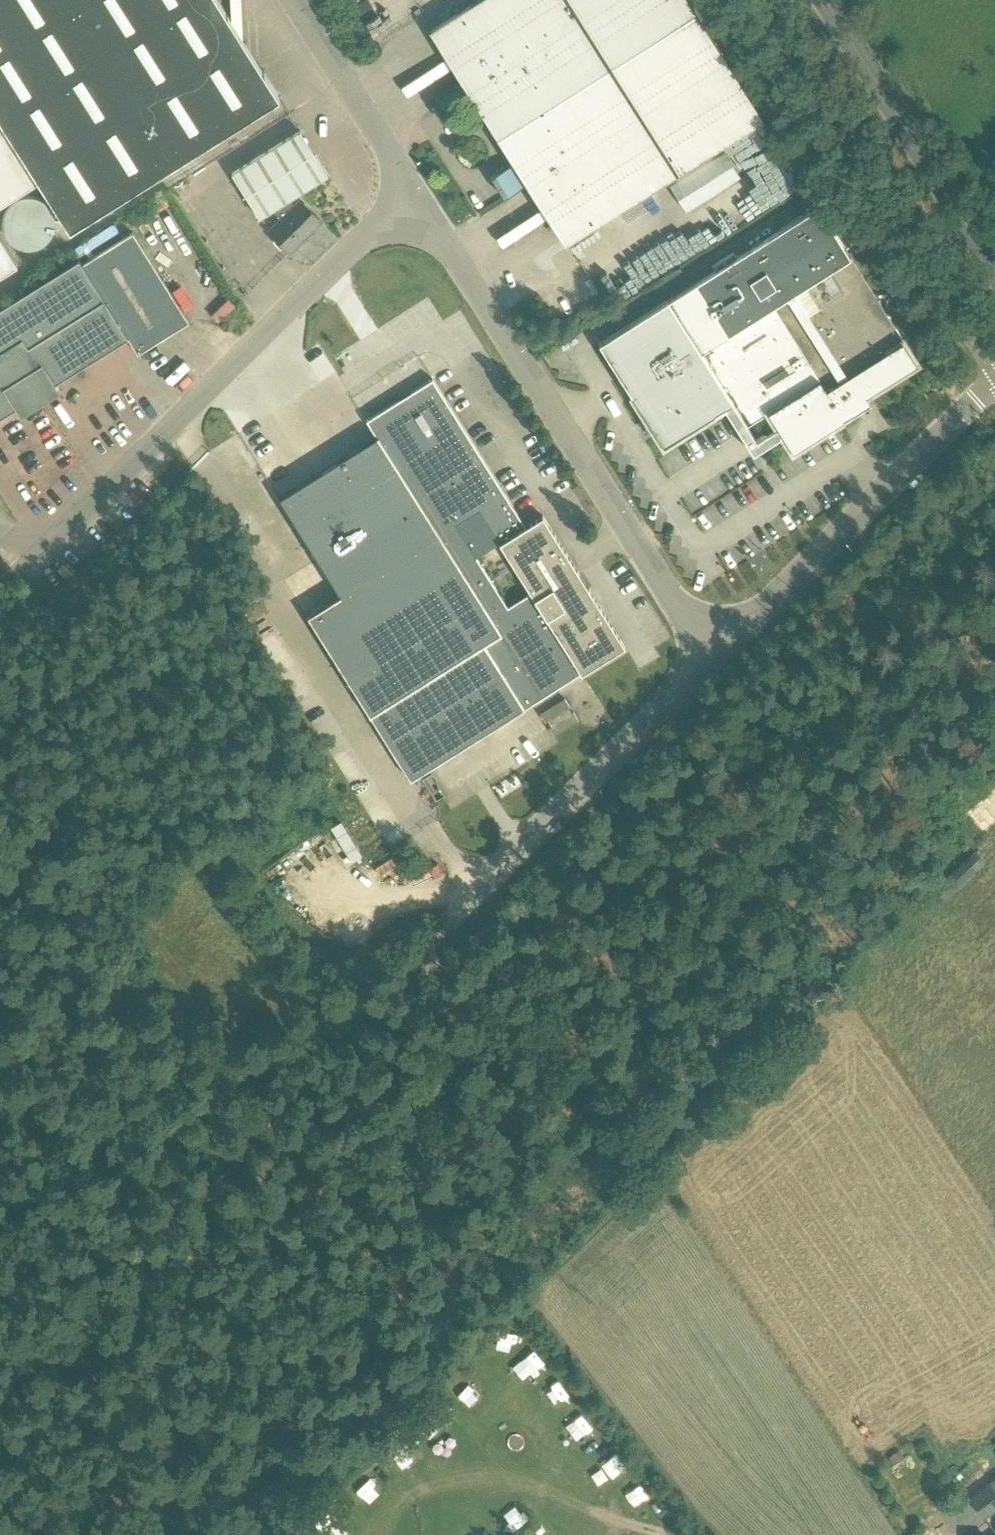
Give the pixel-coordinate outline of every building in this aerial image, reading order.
[(37,179),(69,230),(279,98),(261,70),(246,71),(245,44),(230,45),(229,18),(217,0),(0,0),(0,202),(37,179)] [(364,19),(374,13),(366,0),(364,0),(355,5),(364,19)] [(400,2),(399,0),(387,0),(379,4),(383,12),(400,2)] [(432,30),(514,161),(503,169),(501,166),(495,170),(497,172),(490,177),(503,197),(527,182),(566,243),(762,119),(686,0),(479,0),(456,15),(432,30)] [(231,174),(259,218),(271,211),(280,220),(268,231),(290,253),(321,222),(300,200),(294,206),(288,200),(327,176),(300,131),(231,174)] [(916,362),(817,206),(598,346),(664,447),(714,415),(715,416),(726,409),(726,407),(732,404),(746,426),(767,413),(792,452),(857,411),(859,413),(866,409),(867,410),(868,409),(865,405),(867,404),(862,398),(873,390),(916,362)] [(0,308),(0,418),(18,406),(22,411),(56,390),(52,385),(128,338),(138,354),(189,322),(132,232),(81,264),(79,259),(0,308)] [(17,262),(0,235),(0,273),(17,262)] [(204,298),(212,306),(225,294),(217,286),(204,298)] [(417,389),(366,421),(376,436),(328,466),(410,598),(360,629),(339,595),(307,615),(410,780),(557,688),(625,646),(579,573),(543,515),(525,526),(484,460),(471,469),(463,455),(476,447),(454,411),(449,403),(444,395),(438,387),(433,378),(417,389)] [(471,469),(484,460),(476,447),(463,455),(471,469)] [(410,598),(328,466),(278,497),(339,595),(360,629),(410,598)] [(957,865),(933,888),(944,900),(968,876),(957,865)] [(546,1354),(535,1358),(543,1376),(554,1371),(546,1354)] [(900,1450),(888,1458),(894,1466),(905,1458),(900,1450)] [(984,1518),(994,1510),(994,1476),(989,1481),(987,1482),(970,1495),(968,1496),(984,1518)]
